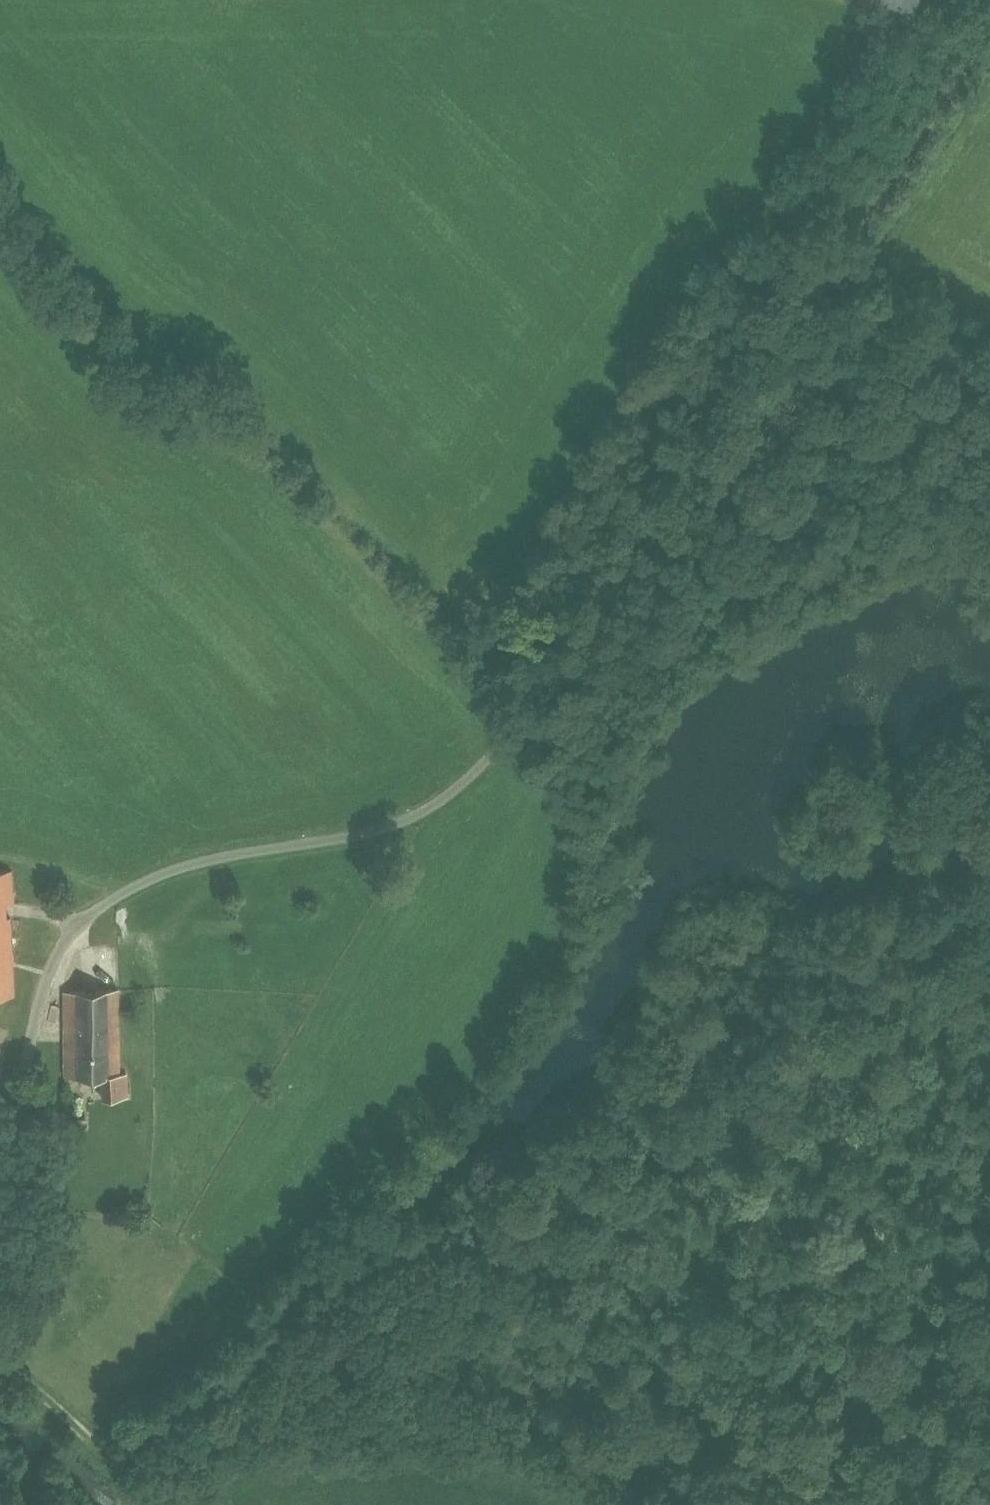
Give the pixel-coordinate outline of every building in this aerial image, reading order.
[(15,902),(13,870),(0,870),(0,994),(15,993),(11,915),(7,916),(6,902),(15,902)] [(104,1096),(128,1095),(127,1070),(119,1071),(119,990),(66,991),(66,1074),(102,1072),(104,1096)]
